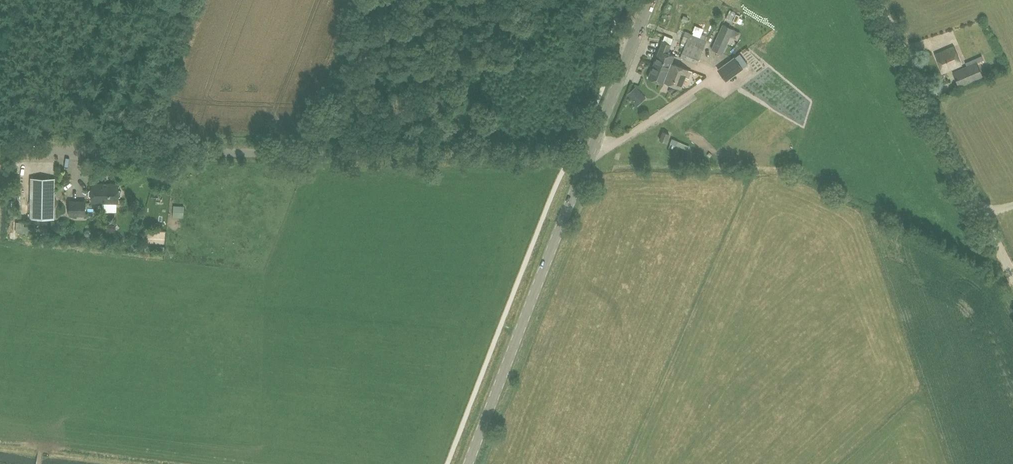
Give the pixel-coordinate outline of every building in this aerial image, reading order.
[(712,48),(723,54),(733,29),(722,24),(712,48)] [(706,41),(689,34),(688,38),(680,58),(697,64),(706,41)] [(663,42),(653,67),(662,70),(662,71),(669,74),(674,64),(671,63),(674,56),(667,53),(671,45),(663,42)] [(953,46),(935,54),(943,72),(961,65),(953,46)] [(983,76),(977,63),(984,60),(982,55),(965,62),(966,65),(952,71),(959,87),(983,76)] [(672,85),(679,66),(674,64),(669,74),(662,71),(662,70),(653,67),(648,78),(664,84),(664,82),(672,85)] [(734,65),(718,76),(726,87),(742,75),(734,65)] [(688,70),(679,66),(672,85),(681,88),(688,70)] [(638,102),(632,96),(625,104),(631,109),(638,102)] [(666,143),(669,135),(661,131),(658,139),(666,143)] [(31,218),(43,219),(55,219),(56,179),(31,178),(31,218)] [(120,192),(119,190),(119,184),(93,184),(93,188),(88,191),(88,196),(93,199),(93,202),(119,202),(119,198),(120,196),(120,192)] [(86,201),(70,201),(70,214),(85,215),(86,201)]
